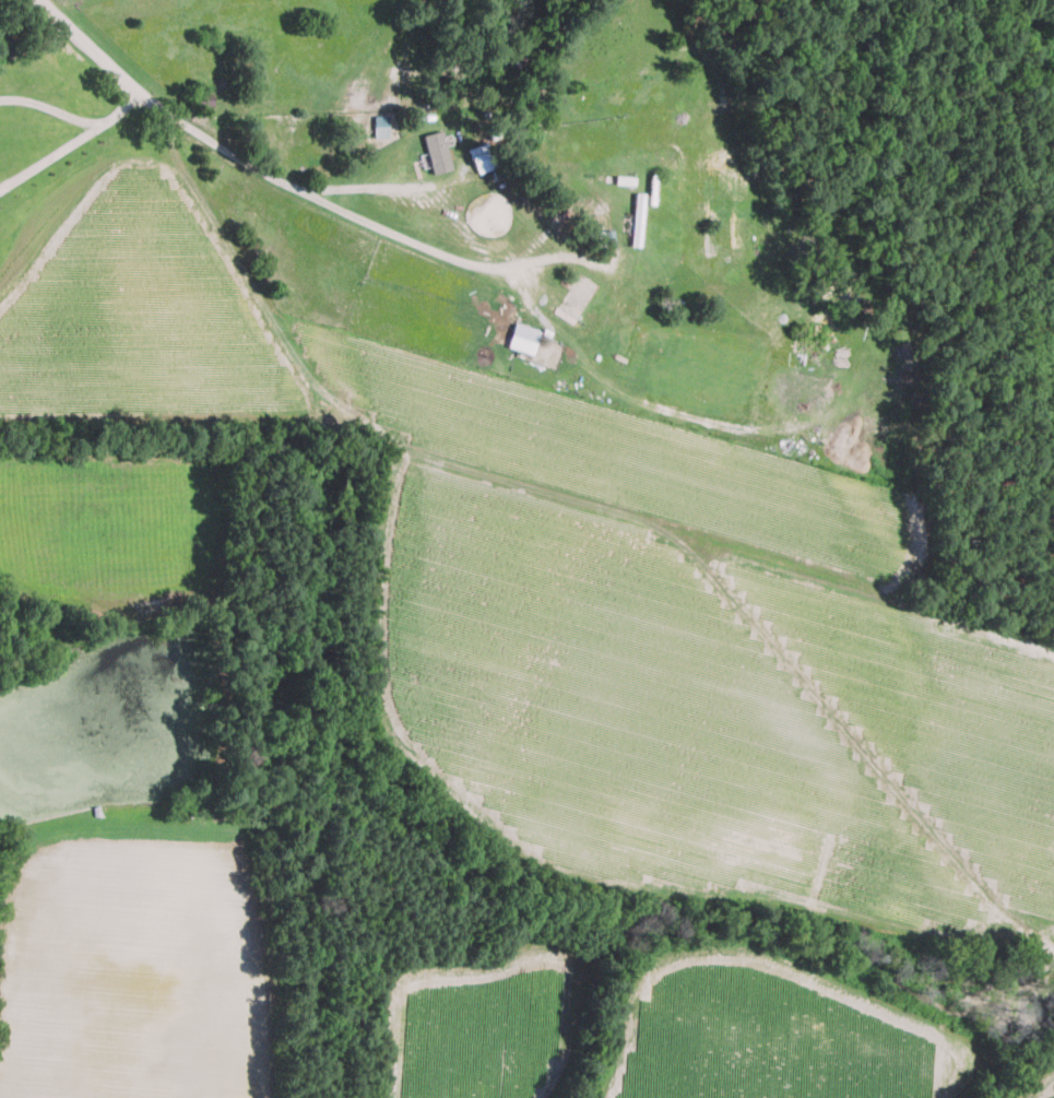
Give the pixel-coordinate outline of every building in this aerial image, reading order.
[(372,115),(373,136),(387,136),(387,115),(372,115)] [(450,168),(440,129),(420,134),(431,173),(450,168)] [(475,174),(491,169),(483,143),(466,148),(475,174)] [(506,346),(531,353),(537,329),(513,323),(506,346)]
